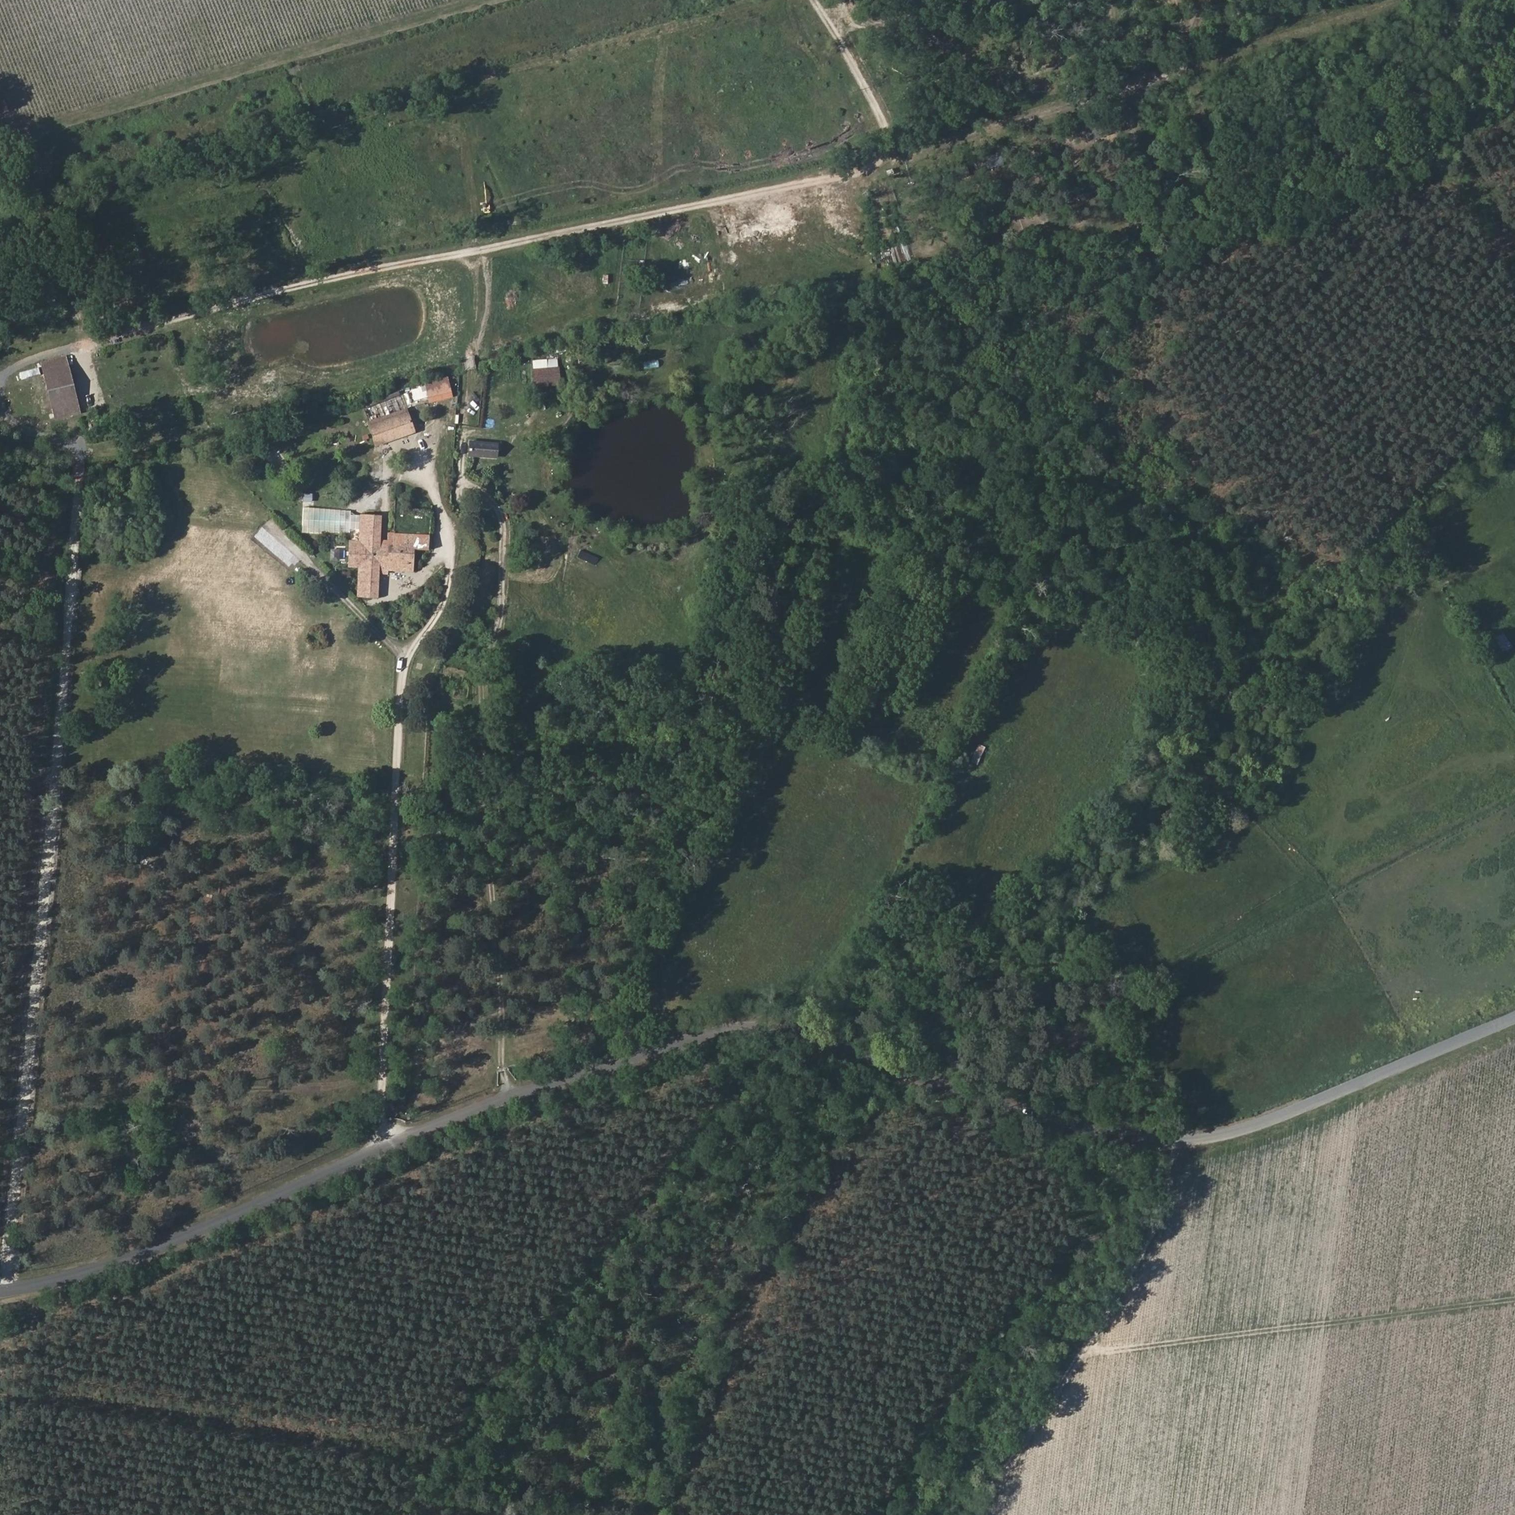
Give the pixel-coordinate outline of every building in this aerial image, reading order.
[(65,355),(42,361),(55,414),(78,408),(65,355)] [(561,385),(560,371),(536,372),(537,387),(561,385)] [(431,380),(434,394),(455,390),(452,375),(431,380)] [(406,405),(371,415),(373,423),(409,412),(406,405)] [(414,430),(409,412),(373,423),(378,440),(414,430)] [(473,440),(472,454),(498,456),(499,442),(473,440)] [(302,501),(312,501),(313,493),(303,492),(302,501)] [(384,568),(384,544),(380,544),(381,537),(381,514),(363,513),(363,529),(367,529),(367,545),(359,545),(358,564),(366,564),(364,596),(380,597),(381,573),(381,568),(384,568)] [(367,545),(367,529),(363,529),(363,539),(352,539),(353,564),(358,564),(359,545),(367,545)] [(415,570),(416,547),(429,547),(430,532),(392,530),(392,531),(392,544),(384,544),(384,568),(394,569),(415,570)] [(392,544),(392,531),(387,531),(387,537),(384,537),(384,544),(392,544)] [(1494,637),(1502,652),(1512,647),(1504,632),(1494,637)] [(971,760),(978,763),(985,746),(978,743),(971,760)]
